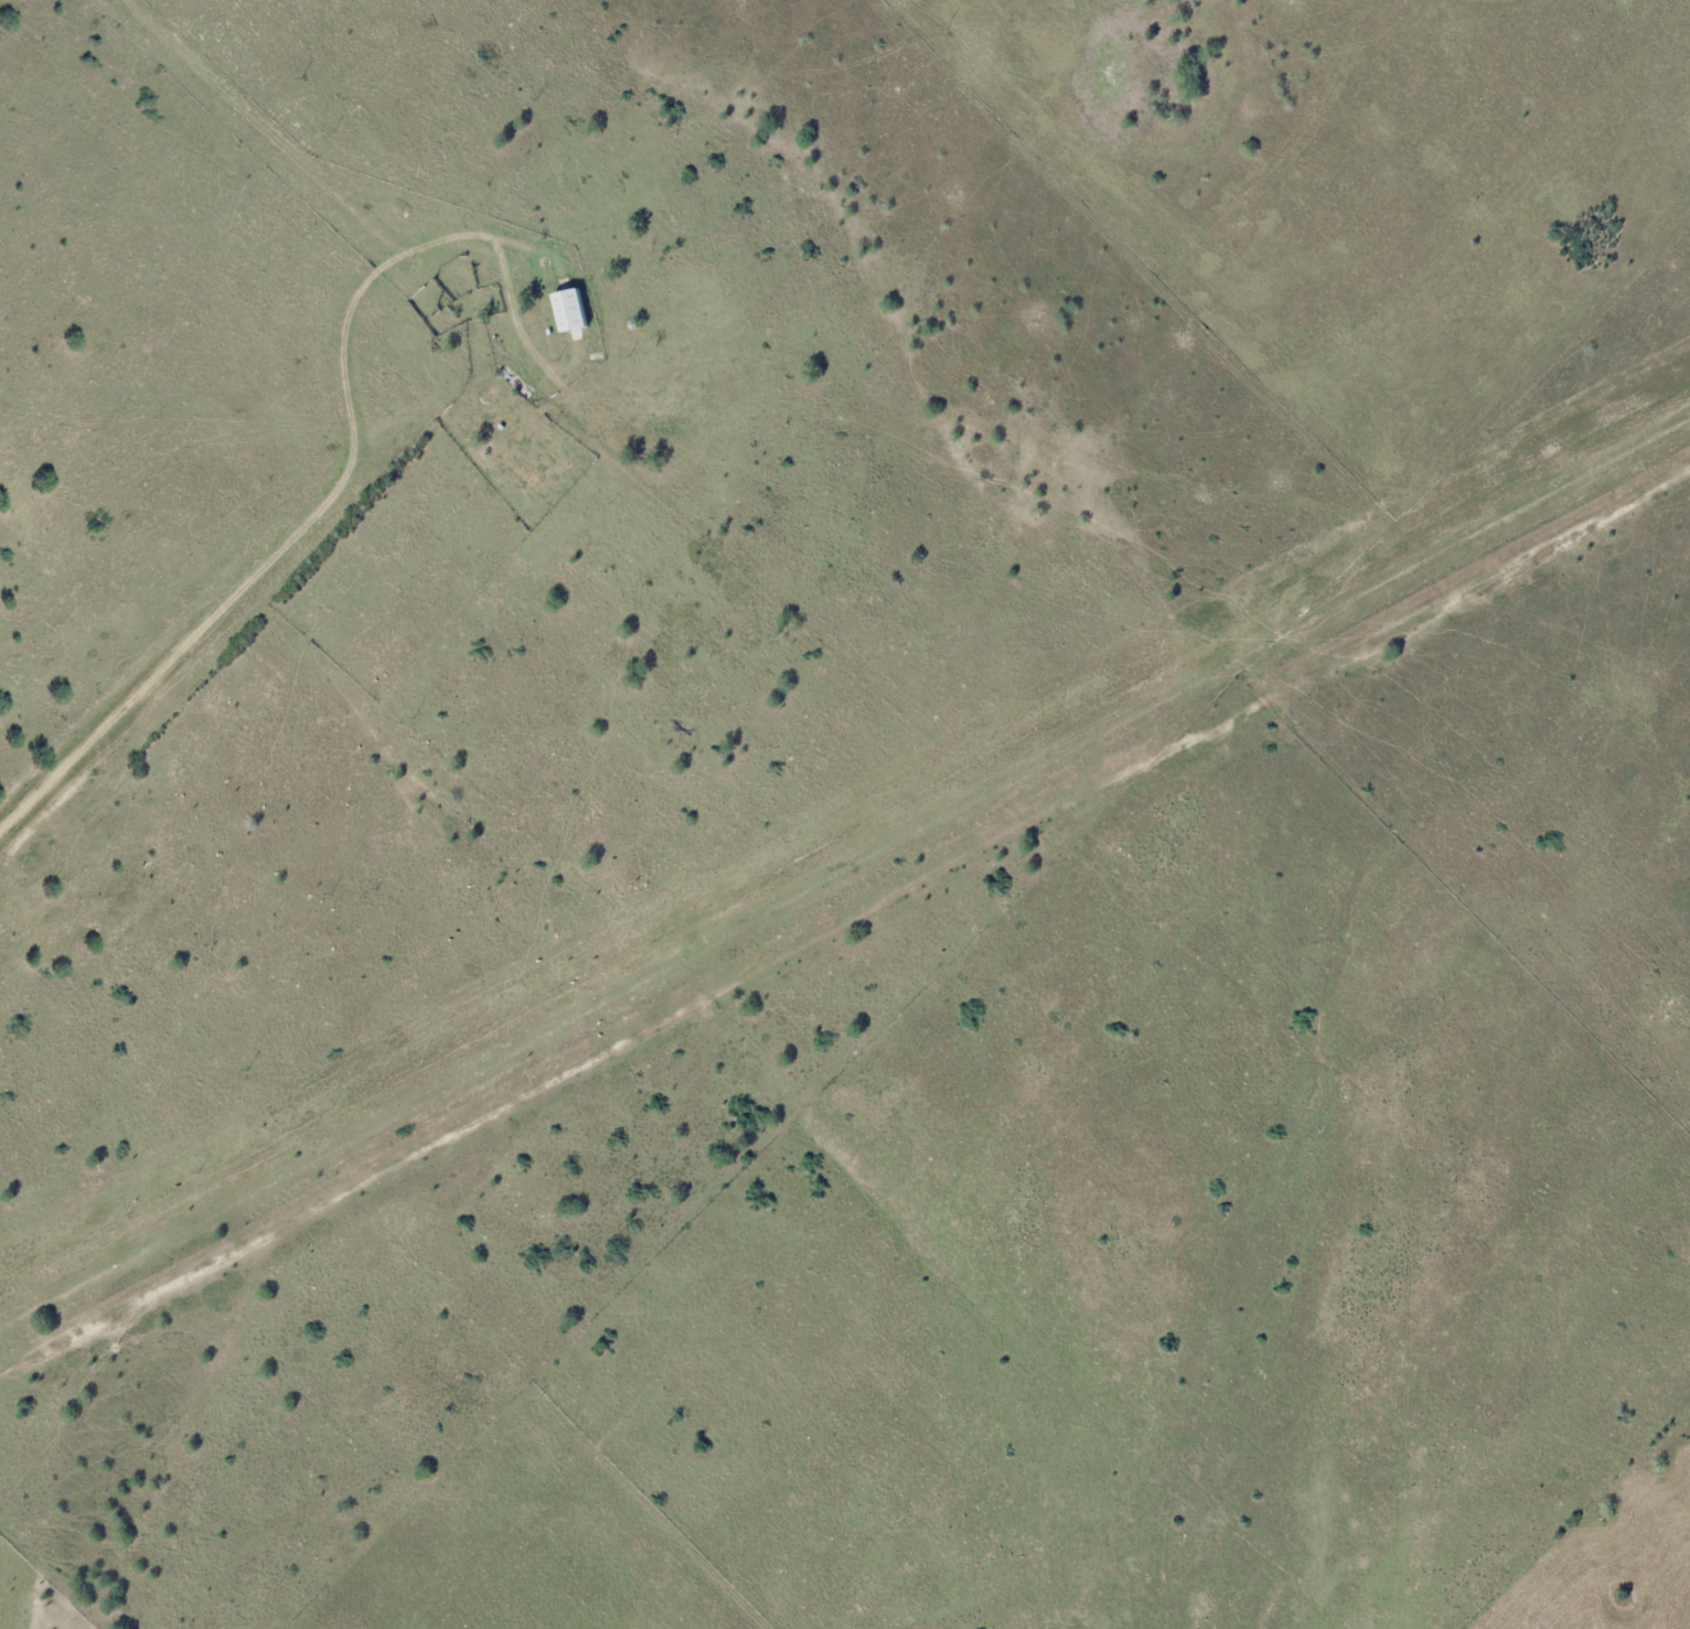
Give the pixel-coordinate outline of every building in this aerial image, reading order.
[(585,289),(556,294),(564,334),(593,328),(585,289)]
